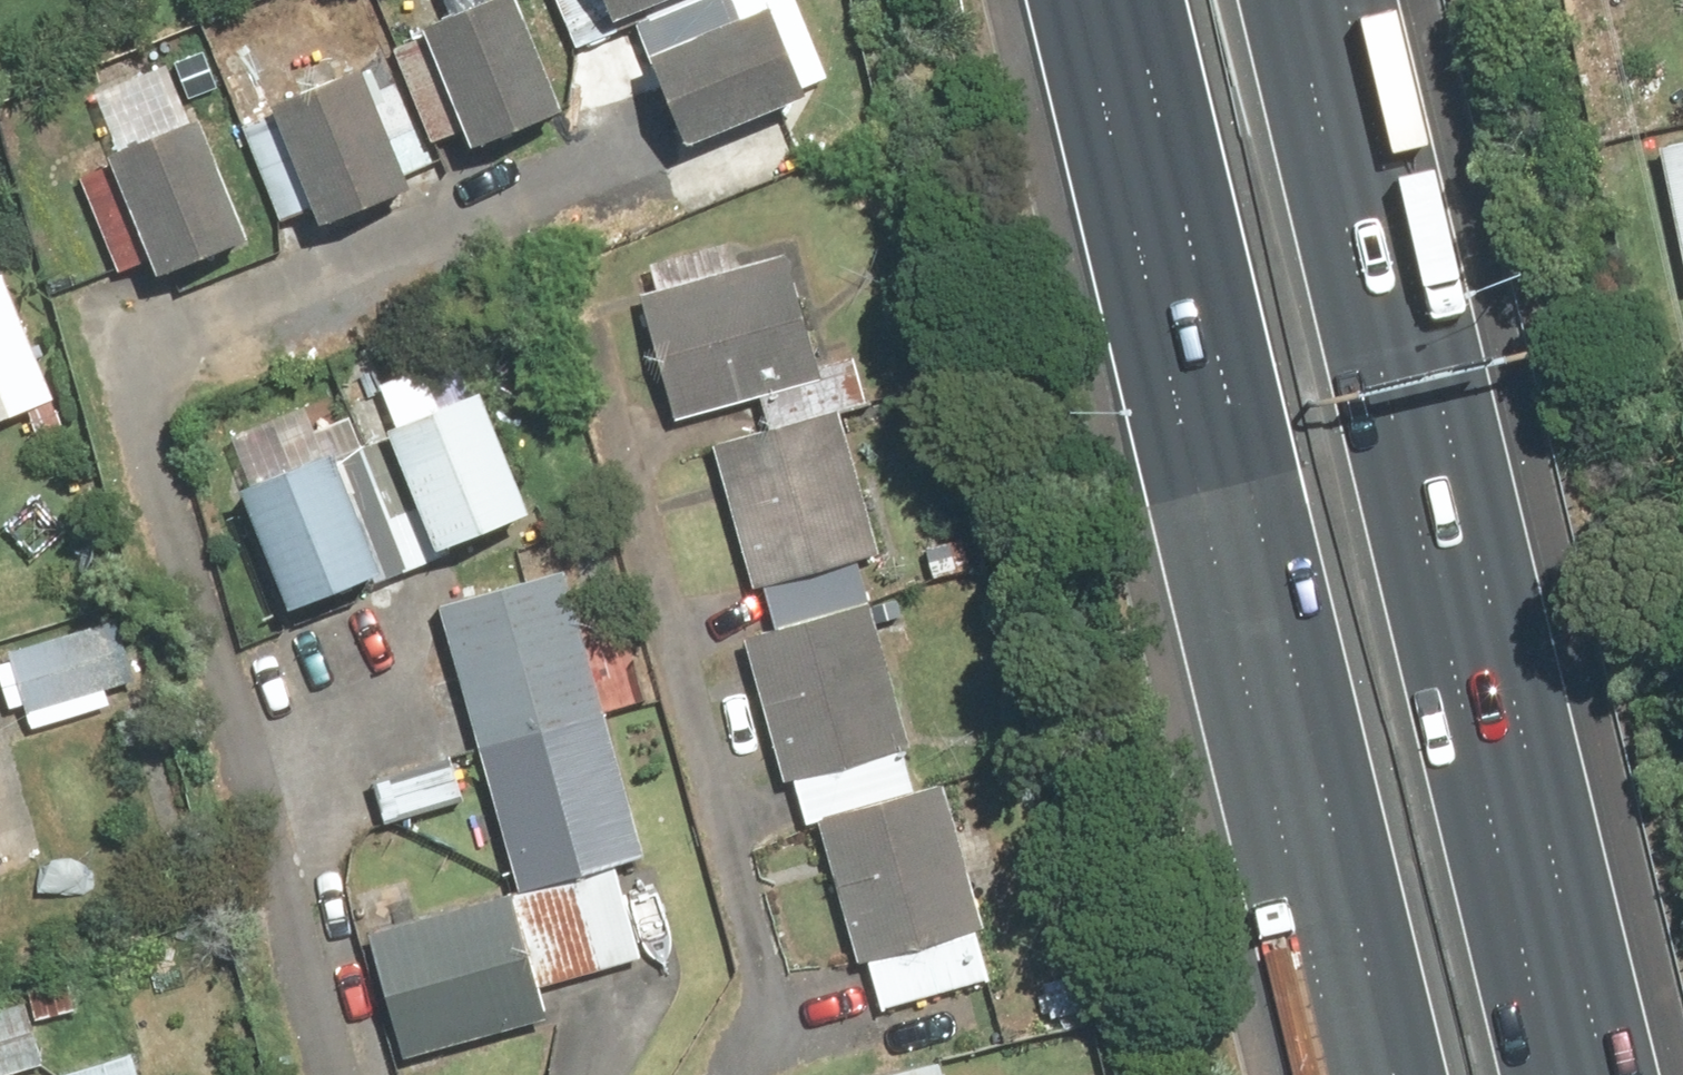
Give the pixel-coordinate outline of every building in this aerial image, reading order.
[(445,16),(489,139),(581,105),(542,0),(488,0),(445,16)] [(624,11),(651,0),(620,0),(624,11)] [(701,140),(820,89),(782,0),(774,0),(662,48),(701,140)] [(382,43),(290,79),(344,221),(437,185),(382,43)] [(120,270),(169,251),(176,267),(272,228),(223,105),(126,143),(133,161),(84,181),(120,270)] [(1645,149),(1675,299),(1682,298),(1682,142),(1645,149)] [(786,250),(641,291),(676,416),(821,375),(786,250)] [(0,272),(0,424),(71,395),(18,264),(0,272)] [(486,390),(470,351),(394,381),(458,540),(552,502),(504,382),(486,390)] [(341,382),(237,425),(312,605),(416,562),(341,382)] [(777,626),(886,594),(873,552),(889,547),(848,403),(723,439),(777,626)] [(581,564),(450,600),(528,886),(625,859),(659,850),(581,564)] [(831,813),(924,786),(912,747),(928,742),(886,594),(777,626),(750,634),(792,780),(808,776),(819,816),(831,813)] [(14,647),(16,654),(4,658),(17,704),(30,700),(38,727),(137,698),(114,618),(14,647)] [(383,775),(394,817),(475,796),(464,754),(383,775)] [(30,868),(0,769),(0,877),(30,868)] [(887,1007),(1001,974),(987,927),(999,924),(957,777),(924,786),(831,813),(887,1007)] [(376,927),(411,1056),(568,1013),(558,980),(651,955),(625,859),(528,886),(376,927)] [(0,1003),(0,1074),(3,1074),(55,1061),(37,993),(0,1003)] [(143,1046),(68,1073),(68,1074),(153,1074),(143,1046)]
